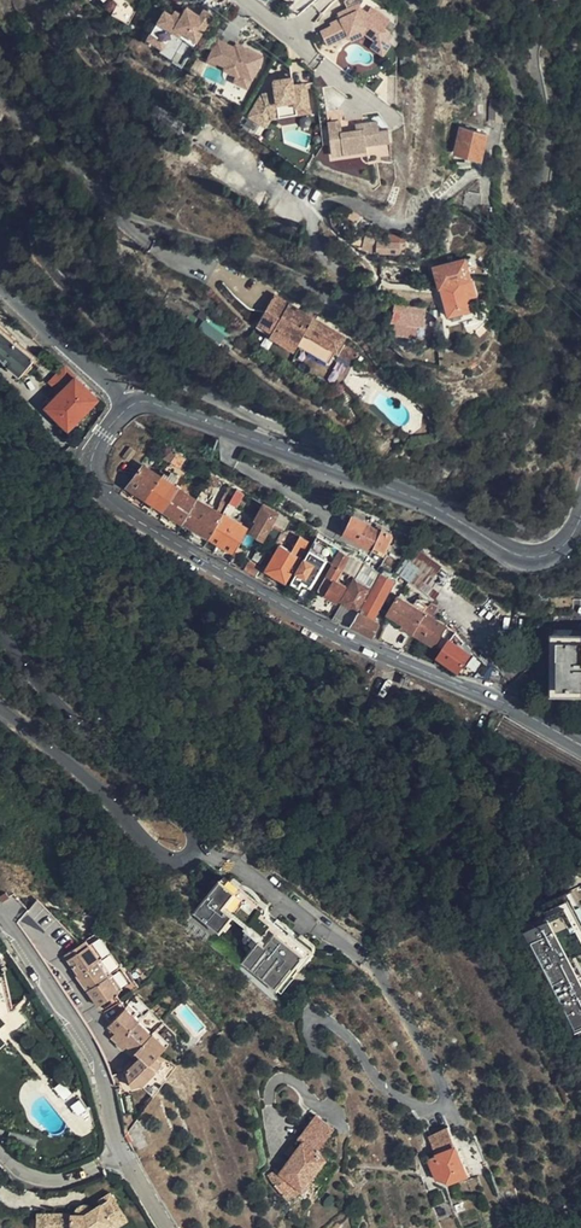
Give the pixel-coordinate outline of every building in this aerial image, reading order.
[(118,7),(114,17),(126,29),(130,20),(133,15),(119,0),(111,0),(118,7)] [(329,46),(350,36),(363,30),(366,35),(374,41),(370,47),(383,56),(391,44),(386,40),(391,33),(384,28),(390,20),(372,6),(368,12),(360,7),(364,0),(348,0),(346,2),(349,9),(339,14),(341,18),(331,23),(333,26),(322,31),(329,46)] [(194,47),(213,16),(204,11),(200,17),(187,9),(183,17),(175,12),(172,17),(165,12),(152,33),(168,44),(174,34),(194,47)] [(350,36),(352,41),(366,35),(363,30),(350,36)] [(168,44),(152,33),(148,40),(164,50),(168,44)] [(252,79),(262,58),(237,45),(235,49),(219,40),(210,57),(227,66),(225,69),(239,75),(240,73),(252,79)] [(413,68),(412,53),(400,54),(400,69),(413,68)] [(210,57),(208,60),(225,69),(227,66),(210,57)] [(239,75),(235,83),(247,89),(252,79),(240,73),(239,75)] [(305,87),(304,83),(291,85),(289,78),(278,81),(271,82),(274,94),(261,97),(248,118),(261,126),(268,114),(295,107),(296,112),(310,109),(305,87)] [(488,122),(501,121),(500,97),(488,97),(488,122)] [(268,114),(261,126),(266,129),(272,119),(296,112),(295,107),(268,114)] [(392,141),(390,130),(380,131),(379,121),(364,124),(365,130),(358,131),(343,133),(341,121),(333,123),(333,128),(330,129),(332,143),(343,142),(345,154),(369,150),(368,145),(392,141)] [(480,160),(485,134),(460,128),(454,154),(480,160)] [(343,142),(332,143),(334,155),(345,154),(343,142)] [(319,145),(321,160),(330,159),(329,145),(319,145)] [(480,211),(482,193),(466,192),(464,209),(480,211)] [(399,250),(399,240),(389,239),(382,239),(382,232),(368,232),(368,238),(366,238),(366,250),(399,250)] [(389,232),(389,239),(399,240),(399,250),(408,250),(409,232),(389,232)] [(464,258),(451,262),(445,263),(434,267),(447,315),(449,314),(460,311),(470,309),(467,296),(473,294),(466,266),(464,258)] [(336,354),(343,340),(346,337),(316,320),(305,314),(276,297),(258,329),(296,351),(300,345),(331,363),(336,354)] [(305,314),(316,320),(320,312),(309,306),(305,314)] [(402,310),(401,321),(423,324),(424,314),(402,310)] [(460,311),(449,314),(452,322),(460,319),(460,311)] [(0,330),(0,358),(3,363),(19,375),(33,357),(0,330)] [(363,351),(343,340),(336,354),(356,365),(363,351)] [(68,430),(96,399),(63,368),(45,387),(50,391),(54,387),(60,393),(45,408),(68,430)] [(336,402),(324,396),(321,401),(332,408),(336,402)] [(127,461),(135,451),(130,448),(123,457),(127,461)] [(169,462),(174,456),(169,453),(165,459),(169,462)] [(179,460),(174,456),(169,462),(175,466),(179,460)] [(126,488),(145,499),(163,472),(158,469),(154,474),(142,465),(126,488)] [(145,499),(163,511),(178,488),(171,484),(176,475),(170,471),(167,475),(163,472),(145,499)] [(194,474),(189,471),(185,476),(190,479),(194,474)] [(178,488),(163,511),(183,522),(196,499),(178,488)] [(209,495),(201,490),(196,499),(204,504),(209,495)] [(246,529),(248,526),(226,513),(239,492),(235,490),(226,506),(221,514),(246,529)] [(196,499),(183,522),(208,537),(221,514),(226,506),(221,503),(215,512),(204,504),(196,499)] [(273,522),(282,527),(286,520),(261,505),(248,526),(246,529),(261,538),(272,519),(274,521),(273,522)] [(221,514),(208,537),(233,552),(246,529),(221,514)] [(378,552),(385,533),(374,529),(373,532),(343,520),(337,536),(378,552)] [(314,536),(289,581),(297,586),(300,581),(308,585),(325,558),(330,561),(337,549),(314,536)] [(282,579),(305,541),(297,537),(289,552),(278,545),(265,569),(282,579)] [(337,549),(330,561),(331,562),(316,589),(335,601),(343,585),(333,578),(339,567),(338,566),(340,562),(356,572),(361,562),(337,549)] [(449,575),(412,549),(396,571),(433,597),(449,575)] [(340,603),(332,616),(348,624),(355,610),(358,612),(371,587),(369,586),(377,572),(361,562),(356,572),(353,577),(340,603)] [(355,610),(348,624),(369,634),(376,622),(372,618),(394,578),(393,577),(390,580),(379,574),(371,587),(358,612),(355,610)] [(424,612),(428,605),(413,592),(404,585),(396,598),(423,615),(424,612)] [(403,627),(412,633),(423,615),(396,598),(387,613),(404,624),(403,627)] [(423,615),(412,633),(433,645),(429,650),(436,655),(438,655),(455,631),(424,612),(423,615)] [(386,616),(386,617),(391,620),(396,623),(403,627),(404,624),(387,613),(386,616)] [(396,623),(391,620),(382,634),(387,638),(396,623)] [(457,669),(471,650),(455,631),(438,655),(457,669)] [(572,639),(573,633),(543,633),(543,645),(552,645),(552,693),(572,693),(572,687),(580,687),(580,639),(572,639)] [(529,684),(531,696),(540,694),(538,683),(529,684)] [(241,964),(242,964),(276,991),(309,949),(274,921),(268,916),(269,914),(223,878),(194,914),(218,934),(231,918),(233,919),(234,918),(245,926),(243,929),(245,931),(244,933),(245,934),(244,936),(243,937),(243,938),(243,939),(243,940),(243,941),(244,942),(245,943),(246,944),(247,944),(248,944),(249,944),(254,947),(254,951),(251,951),(241,964)] [(0,896),(0,898),(3,902),(9,897),(6,892),(0,896)] [(43,898),(21,913),(31,927),(44,918),(52,929),(61,923),(43,898)] [(537,920),(564,907),(580,939),(580,928),(566,900),(535,916),(537,920)] [(537,920),(542,931),(515,946),(569,1045),(580,1067),(580,939),(564,907),(537,920)] [(103,957),(89,937),(64,955),(77,975),(103,957)] [(569,1045),(515,946),(510,949),(562,1048),(569,1045)] [(86,991),(112,973),(102,958),(77,975),(76,976),(86,991)] [(97,1006),(122,989),(112,973),(86,991),(97,1006)] [(139,1021),(125,1007),(106,1027),(115,1032),(109,1038),(116,1044),(139,1021)] [(11,1039),(0,1027),(9,1019),(0,1009),(0,1049),(11,1039)] [(152,1032),(139,1021),(116,1044),(115,1045),(121,1052),(126,1047),(135,1051),(152,1032)] [(154,1029),(135,1051),(140,1056),(150,1065),(157,1057),(169,1042),(154,1029)] [(165,1064),(157,1057),(150,1065),(140,1056),(126,1070),(131,1087),(141,1086),(165,1064)] [(462,1117),(456,1104),(449,1108),(455,1120),(462,1117)] [(89,1105),(85,1108),(96,1122),(100,1119),(89,1105)] [(319,1152),(337,1128),(317,1113),(297,1138),(302,1142),(279,1177),(305,1194),(306,1188),(330,1160),(319,1152)] [(136,1123),(125,1134),(134,1152),(148,1144),(140,1128),(145,1126),(142,1118),(136,1123)] [(468,1172),(448,1127),(429,1136),(437,1153),(429,1156),(438,1179),(448,1181),(468,1172)] [(110,1190),(97,1198),(97,1201),(91,1204),(88,1201),(75,1205),(74,1208),(69,1208),(69,1210),(36,1210),(36,1227),(117,1227),(116,1226),(128,1219),(110,1190)]
